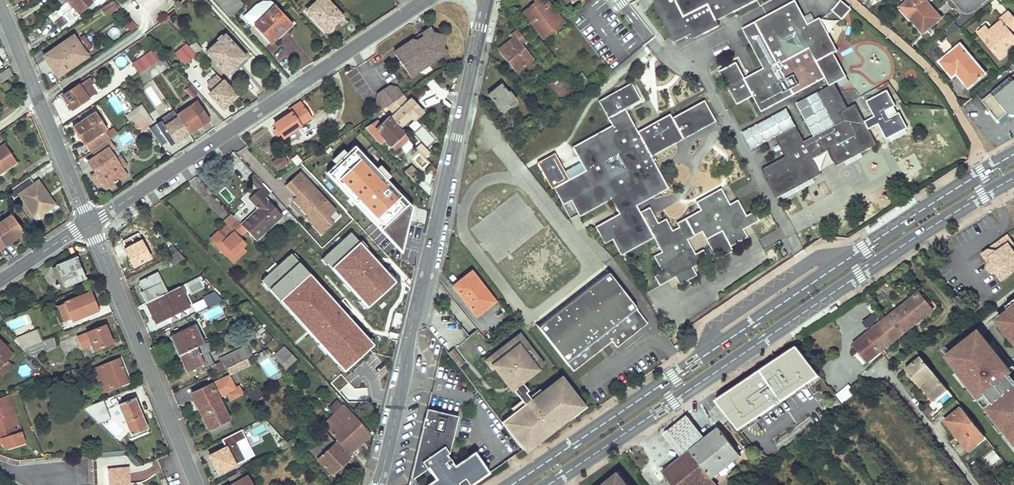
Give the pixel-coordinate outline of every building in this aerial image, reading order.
[(51,13),(60,26),(79,13),(94,0),(93,0),(68,0),(51,13)] [(239,0),(215,0),(229,15),(242,3),(239,0)] [(256,4),(255,5),(244,15),(248,20),(254,15),(252,14),(256,10),(259,7),(264,5),(268,4),(274,4),(271,0),(268,1),(265,1),(262,1),(260,2),(257,3),(256,4)] [(336,23),(335,22),(341,16),(327,0),(317,0),(306,10),(327,34),(337,25),(336,23)] [(532,25),(535,23),(546,36),(562,23),(544,0),(532,0),(537,7),(534,9),(533,8),(524,15),(532,25)] [(694,39),(719,26),(717,20),(757,0),(653,0),(674,43),(691,34),(694,39)] [(745,78),(736,62),(719,72),(737,104),(745,100),(753,95),(761,112),(825,78),(817,63),(833,54),(838,51),(820,18),(808,25),(795,0),(742,29),(763,68),(745,78)] [(913,22),(922,34),(941,19),(925,0),(909,0),(912,4),(903,11),(913,22)] [(850,11),(840,2),(831,12),(842,21),(850,11)] [(110,11),(106,4),(95,12),(99,19),(110,11)] [(254,15),(248,20),(268,42),(290,22),(274,4),(268,4),(264,5),(259,7),(256,10),(252,14),(254,15)] [(1009,12),(1000,19),(1001,21),(990,31),(987,26),(978,34),(999,59),(1013,46),(1013,36),(1010,32),(1013,29),(1013,17),(1009,12)] [(170,17),(174,22),(178,26),(180,24),(170,13),(169,14),(171,16),(170,17)] [(399,48),(397,56),(411,76),(443,55),(444,49),(445,35),(433,33),(430,28),(399,48)] [(521,47),(526,42),(517,31),(511,36),(514,39),(500,50),(517,71),(531,60),(521,47)] [(226,74),(235,65),(244,56),(224,35),(205,52),(226,74)] [(45,56),(58,74),(85,55),(83,52),(80,48),(88,43),(84,36),(76,41),(73,37),(45,56)] [(88,43),(80,48),(83,52),(91,47),(88,43)] [(184,64),(190,60),(195,55),(185,43),(174,53),(184,64)] [(957,74),(963,81),(969,88),(985,75),(960,44),(940,61),(953,77),(957,74)] [(145,68),(161,57),(156,49),(133,65),(138,73),(139,72),(145,68)] [(817,63),(825,78),(827,82),(829,86),(834,83),(846,77),(833,54),(817,63)] [(161,57),(145,68),(151,77),(157,73),(155,70),(165,63),(161,57)] [(11,72),(9,68),(0,74),(0,82),(12,75),(11,72)] [(151,77),(145,68),(139,72),(143,79),(142,80),(143,82),(151,77)] [(253,81),(263,83),(266,72),(256,70),(253,81)] [(582,74),(574,80),(582,90),(590,84),(582,74)] [(991,109),(998,119),(1008,111),(1013,106),(1013,74),(983,99),(991,109)] [(83,82),(64,94),(68,100),(66,102),(71,108),(94,92),(89,84),(91,83),(88,78),(83,82)] [(558,95),(564,90),(555,79),(549,84),(558,95)] [(222,108),(229,101),(236,95),(222,81),(209,94),(222,108)] [(839,92),(834,83),(829,86),(817,92),(835,125),(843,121),(839,113),(847,108),(839,92)] [(721,231),(730,247),(747,238),(742,230),(758,222),(753,213),(745,217),(737,201),(729,205),(721,190),(697,203),(701,210),(677,223),(679,227),(672,231),(665,220),(658,224),(649,208),(640,213),(636,206),(667,189),(650,157),(683,139),(678,130),(686,126),(679,114),(672,119),(669,114),(637,132),(625,109),(640,101),(631,84),(597,102),(610,126),(571,147),(584,171),(569,179),(552,189),(569,220),(577,215),(578,218),(610,201),(618,214),(594,228),(604,245),(611,241),(620,257),(653,239),(660,252),(653,256),(662,272),(654,277),(659,287),(675,278),(679,286),(697,277),(692,268),(708,260),(702,250),(695,254),(687,240),(701,232),(705,240),(721,231)] [(512,110),(519,104),(509,93),(508,94),(500,85),(488,95),(501,110),(508,104),(512,110)] [(376,102),(381,110),(402,96),(396,88),(389,86),(377,94),(376,102)] [(774,137),(785,157),(761,169),(777,198),(821,175),(813,159),(828,150),(836,166),(877,145),(868,130),(879,124),(886,140),(907,129),(899,113),(889,118),(885,111),(895,106),(886,89),(865,100),(874,117),(864,122),(855,104),(847,108),(839,113),(843,121),(835,125),(814,136),(804,142),(795,126),(774,137)] [(835,125),(817,92),(797,103),(814,136),(835,125)] [(407,102),(402,96),(381,110),(388,118),(389,119),(407,102)] [(389,119),(398,129),(411,117),(414,120),(422,113),(409,99),(407,102),(389,119)] [(714,121),(703,101),(679,114),(686,126),(678,130),(683,139),(714,121)] [(176,115),(188,133),(207,120),(200,109),(195,102),(189,107),(176,115)] [(274,125),(277,129),(274,131),(278,136),(281,134),(283,138),(301,126),(300,125),(311,117),(300,102),(289,110),(291,113),(274,125)] [(141,117),(146,125),(151,122),(141,105),(136,109),(141,117)] [(895,106),(885,111),(889,118),(899,113),(895,106)] [(795,126),(786,108),(742,131),(751,149),(774,137),(795,126)] [(126,115),(131,123),(141,117),(136,109),(126,115)] [(91,150),(107,139),(109,138),(103,130),(105,129),(94,112),(72,127),(83,144),(85,143),(90,151),(91,150)] [(174,112),(149,129),(159,143),(169,136),(172,140),(179,136),(181,138),(188,133),(176,115),(174,112)] [(136,131),(144,126),(146,125),(141,117),(131,123),(136,131)] [(537,131),(543,127),(535,117),(529,122),(537,131)] [(398,129),(389,119),(388,118),(380,125),(376,129),(385,139),(394,149),(400,144),(406,138),(398,129)] [(380,125),(377,122),(365,129),(380,144),(385,139),(376,129),(380,125)] [(113,148),(107,139),(91,150),(95,157),(88,162),(97,176),(93,179),(96,184),(101,181),(105,188),(125,174),(121,167),(125,165),(123,162),(121,159),(117,162),(110,150),(113,148)] [(427,151),(420,143),(415,147),(423,155),(427,151)] [(16,163),(4,144),(0,147),(0,173),(16,163)] [(411,206),(353,145),(325,171),(396,245),(400,246),(402,245),(411,206)] [(552,189),(569,179),(554,155),(538,163),(552,189)] [(284,156),(275,161),(279,169),(288,164),(284,156)] [(422,178),(410,165),(405,171),(416,183),(422,178)] [(246,231),(256,241),(282,217),(265,198),(270,192),(253,174),(248,180),(258,191),(249,199),(258,208),(241,224),(246,231)] [(299,174),(286,186),(297,196),(293,200),(308,216),(306,218),(320,234),(331,223),(326,217),(333,210),(299,174)] [(35,217),(43,212),(51,207),(44,194),(46,193),(38,181),(34,184),(29,177),(8,191),(13,198),(20,194),(35,217)] [(246,231),(241,224),(232,215),(224,222),(226,225),(233,232),(226,239),(219,231),(210,239),(224,255),(225,254),(231,249),(238,257),(244,251),(241,247),(245,244),(239,237),(246,231)] [(4,246),(16,238),(15,235),(22,230),(12,216),(0,224),(0,239),(4,246)] [(226,225),(219,231),(226,239),(233,232),(226,225)] [(721,231),(705,240),(716,261),(732,252),(730,247),(721,231)] [(387,273),(350,232),(320,257),(365,307),(392,282),(385,276),(387,273)] [(988,264),(985,266),(990,273),(993,271),(999,279),(1013,269),(1013,254),(1010,249),(1012,243),(1006,234),(990,246),(992,248),(989,251),(991,253),(988,256),(991,260),(987,263),(988,264)] [(128,257),(133,268),(150,258),(137,235),(123,243),(130,256),(128,257)] [(172,256),(179,252),(168,241),(163,246),(172,256)] [(992,248),(990,246),(980,253),(984,259),(987,263),(991,260),(988,256),(991,253),(989,251),(992,248)] [(225,254),(233,262),(238,257),(231,249),(225,254)] [(167,258),(171,266),(184,259),(179,252),(172,256),(167,258)] [(292,254),(262,280),(342,370),(372,344),(292,254)] [(85,277),(81,267),(77,257),(57,265),(61,276),(64,285),(85,277)] [(475,316),(494,302),(471,272),(452,287),(475,316)] [(609,346),(612,343),(617,349),(629,340),(633,336),(648,325),(638,313),(639,312),(631,302),(608,272),(540,325),(538,328),(570,369),(571,369),(574,373),(600,353),(603,351),(609,346)] [(141,293),(146,303),(167,293),(157,273),(139,282),(144,292),(141,293)] [(167,293),(146,303),(155,323),(188,307),(182,295),(179,297),(175,289),(167,293)] [(91,291),(53,306),(59,322),(70,318),(71,320),(98,310),(91,291)] [(919,291),(883,319),(890,328),(884,332),(885,332),(872,341),(880,349),(932,309),(919,291)] [(222,300),(218,296),(214,292),(202,297),(207,308),(222,300)] [(1013,306),(1013,300),(1005,307),(1008,311),(1013,306)] [(1000,324),(1013,342),(1013,306),(1008,311),(1011,315),(1000,324)] [(853,343),(866,360),(880,349),(872,341),(885,332),(884,332),(890,328),(883,319),(853,343)] [(81,347),(92,342),(95,349),(112,342),(105,325),(77,336),(81,347)] [(972,325),(941,350),(952,364),(974,391),(983,402),(1013,440),(1013,441),(1013,384),(1008,376),(1011,373),(989,346),(972,325)] [(179,356),(204,344),(196,326),(170,338),(179,356)] [(23,349),(38,342),(35,334),(16,342),(23,349)] [(519,334),(487,359),(504,380),(509,375),(517,386),(521,382),(543,365),(519,334)] [(45,340),(38,342),(23,349),(30,356),(49,348),(47,344),(45,340)] [(7,361),(13,354),(0,342),(0,368),(7,361)] [(208,342),(204,344),(179,356),(186,373),(200,366),(202,371),(211,367),(214,365),(209,354),(212,352),(208,342)] [(721,390),(710,397),(734,427),(744,421),(817,375),(790,342),(721,390)] [(1011,373),(1013,370),(1013,368),(994,342),(989,346),(1011,373)] [(284,369),(295,359),(283,347),(273,356),(284,369)] [(219,363),(223,371),(249,358),(244,349),(218,361),(219,363)] [(454,350),(449,354),(457,364),(462,360),(454,350)] [(920,357),(905,369),(918,384),(919,384),(921,382),(925,386),(923,388),(933,400),(947,389),(920,357)] [(103,392),(124,384),(122,379),(126,378),(119,359),(94,368),(103,392)] [(12,366),(7,361),(0,368),(0,371),(4,374),(12,366)] [(219,363),(214,365),(211,367),(214,375),(223,371),(219,363)] [(974,391),(952,364),(947,367),(969,394),(974,391)] [(52,377),(55,381),(59,385),(71,380),(68,370),(52,377)] [(227,375),(190,394),(201,415),(221,405),(217,398),(227,393),(230,400),(242,394),(238,387),(234,389),(227,375)] [(369,388),(353,388),(341,375),(331,383),(349,403),(369,403),(369,388)] [(509,375),(504,380),(512,390),(513,389),(517,386),(509,375)] [(563,378),(551,387),(554,391),(566,382),(563,378)] [(524,404),(501,421),(522,449),(534,440),(532,437),(538,432),(542,436),(562,421),(561,420),(570,413),(573,417),(586,407),(566,382),(554,391),(551,387),(532,401),(527,405),(525,403),(524,404)] [(517,386),(513,389),(524,404),(525,403),(527,405),(532,401),(525,393),(528,391),(521,382),(517,386)] [(256,387),(247,397),(255,404),(264,395),(256,387)] [(839,395),(844,402),(851,397),(845,389),(839,395)] [(0,398),(0,408),(4,406),(5,407),(3,400),(10,398),(8,395),(2,397),(0,398)] [(4,446),(5,447),(7,447),(9,447),(15,446),(24,443),(21,432),(20,433),(15,434),(12,424),(10,415),(7,416),(5,408),(13,406),(10,398),(3,400),(5,407),(4,406),(0,408),(0,440),(1,441),(2,443),(3,444),(3,445),(4,446)] [(137,432),(147,428),(136,402),(134,402),(133,398),(119,404),(133,437),(138,435),(137,432)] [(83,408),(91,416),(107,410),(103,400),(83,408)] [(1013,440),(983,402),(978,406),(1008,443),(1013,440)] [(212,436),(232,426),(221,405),(201,415),(212,436)] [(343,407),(322,426),(348,454),(368,435),(343,407)] [(945,419),(953,430),(962,441),(965,439),(971,447),(985,436),(961,407),(945,419)] [(99,423),(110,416),(107,410),(91,416),(99,423)] [(428,469),(435,479),(426,484),(472,484),(490,473),(476,452),(455,466),(450,458),(448,455),(449,454),(458,417),(427,410),(425,418),(422,427),(423,427),(409,482),(428,469)] [(570,413),(561,420),(562,421),(573,417),(570,413)] [(688,416),(664,434),(682,457),(705,439),(688,416)] [(706,436),(707,438),(705,439),(682,457),(680,459),(679,458),(663,470),(675,484),(717,484),(719,483),(713,475),(740,455),(719,427),(706,436)] [(245,438),(241,430),(234,434),(237,442),(245,438)] [(225,448),(236,442),(237,442),(234,434),(221,440),(225,448)] [(962,441),(969,449),(971,447),(965,439),(962,441)] [(225,448),(209,456),(218,474),(245,460),(236,442),(225,448)] [(331,475),(338,468),(340,470),(350,460),(334,442),(316,459),(331,475)] [(281,454),(285,458),(289,455),(293,452),(289,447),(281,454)] [(985,469),(992,464),(1000,458),(994,450),(979,462),(985,469)] [(136,481),(161,472),(157,460),(132,470),(136,481)] [(979,462),(972,467),(978,474),(985,469),(979,462)] [(130,470),(104,472),(105,484),(131,484),(130,470)] [(246,477),(245,477),(242,471),(227,478),(231,484),(251,484),(246,477)] [(618,473),(604,484),(628,484),(618,473)]
